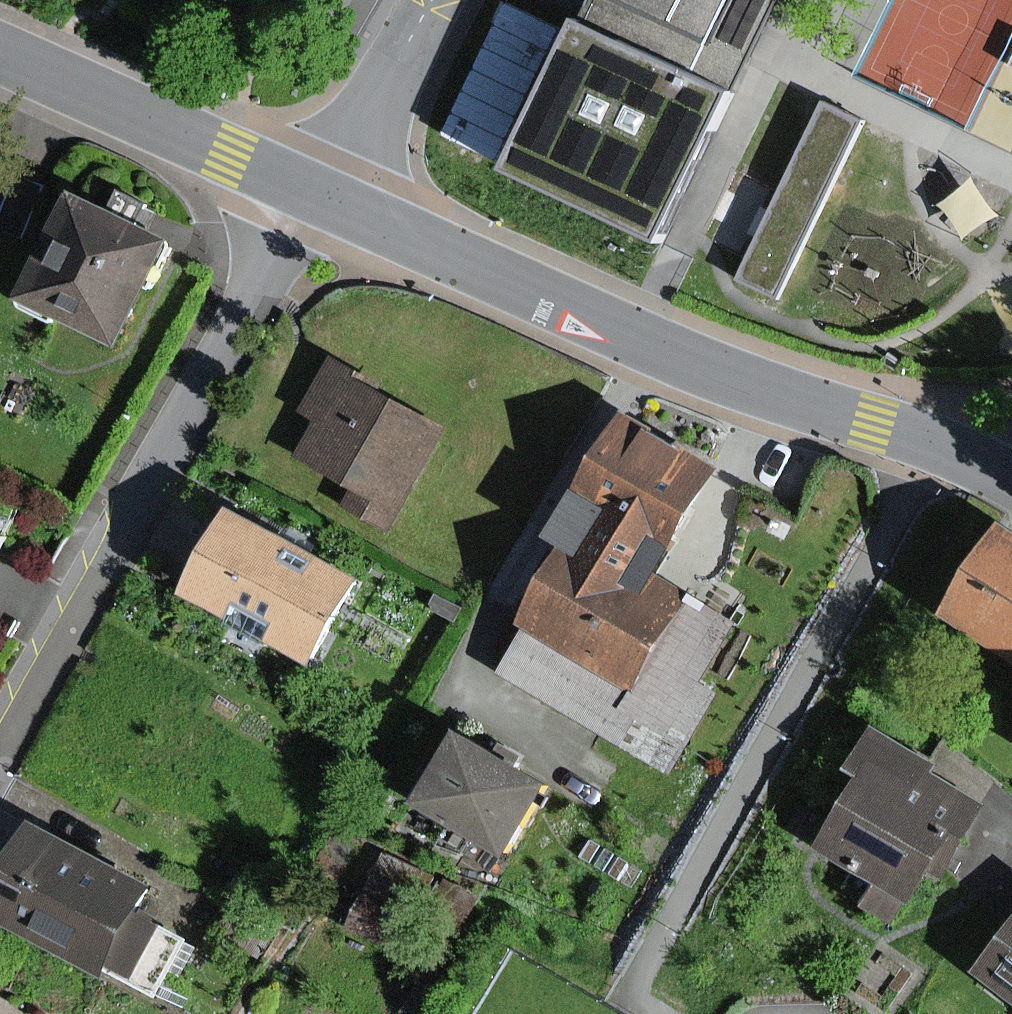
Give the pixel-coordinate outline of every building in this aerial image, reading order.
[(451,135),(505,159),(566,19),(522,0),(510,0),(451,135)] [(742,75),(777,0),(626,0),(625,2),(617,20),(742,75)] [(500,175),(648,238),(742,75),(617,20),(567,22),(500,175)] [(863,123),(824,104),(738,279),(777,298),(863,123)] [(93,197),(43,304),(133,346),(183,239),(93,197)] [(341,365),(293,459),(411,520),(460,425),(341,365)] [(618,424),(575,502),(600,516),(644,541),(666,553),(710,475),(618,424)] [(600,516),(575,502),(548,549),(499,636),(474,680),(650,778),(695,698),(677,688),(713,622),(674,601),(648,586),(666,553),(644,541),(600,516)] [(260,509),(213,586),(333,659),(380,581),(260,509)] [(941,610),(1011,658),(1011,533),(999,524),(941,610)] [(843,841),(940,896),(989,809),(964,795),(979,769),(908,728),(843,841)] [(570,780),(479,729),(439,802),(529,852),(570,780)] [(6,902),(128,964),(175,873),(53,811),(6,902)] [(390,847),(353,926),(400,948),(437,869),(390,847)] [(973,968),(1011,1000),(1011,922),(973,968)]
